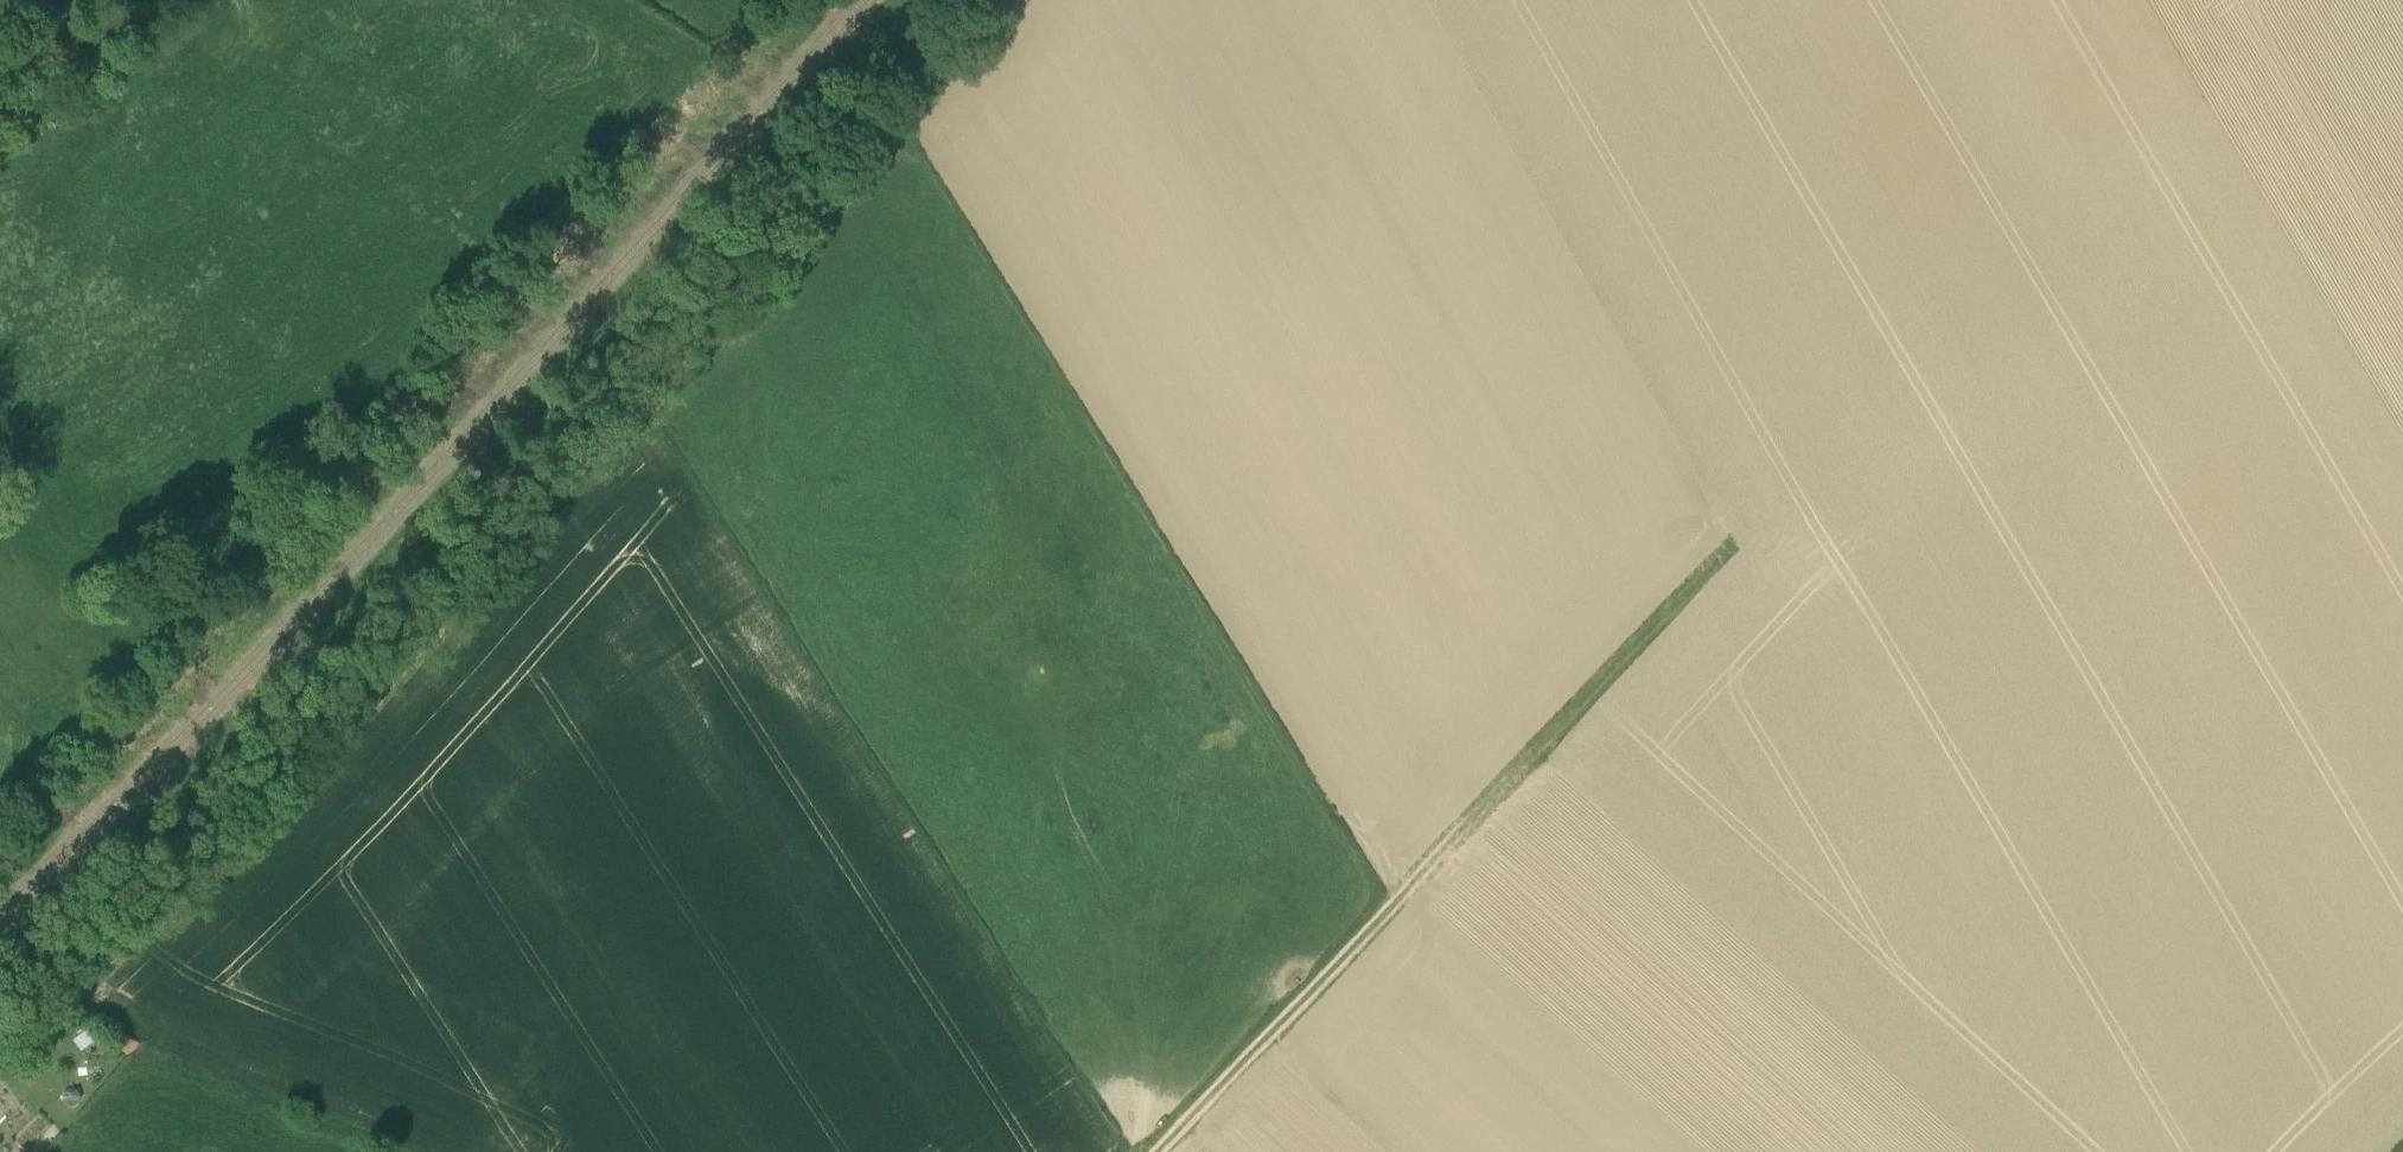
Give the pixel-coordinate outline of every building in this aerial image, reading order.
[(74,1025),(80,1033),(92,1025),(86,1017),(74,1025)]
